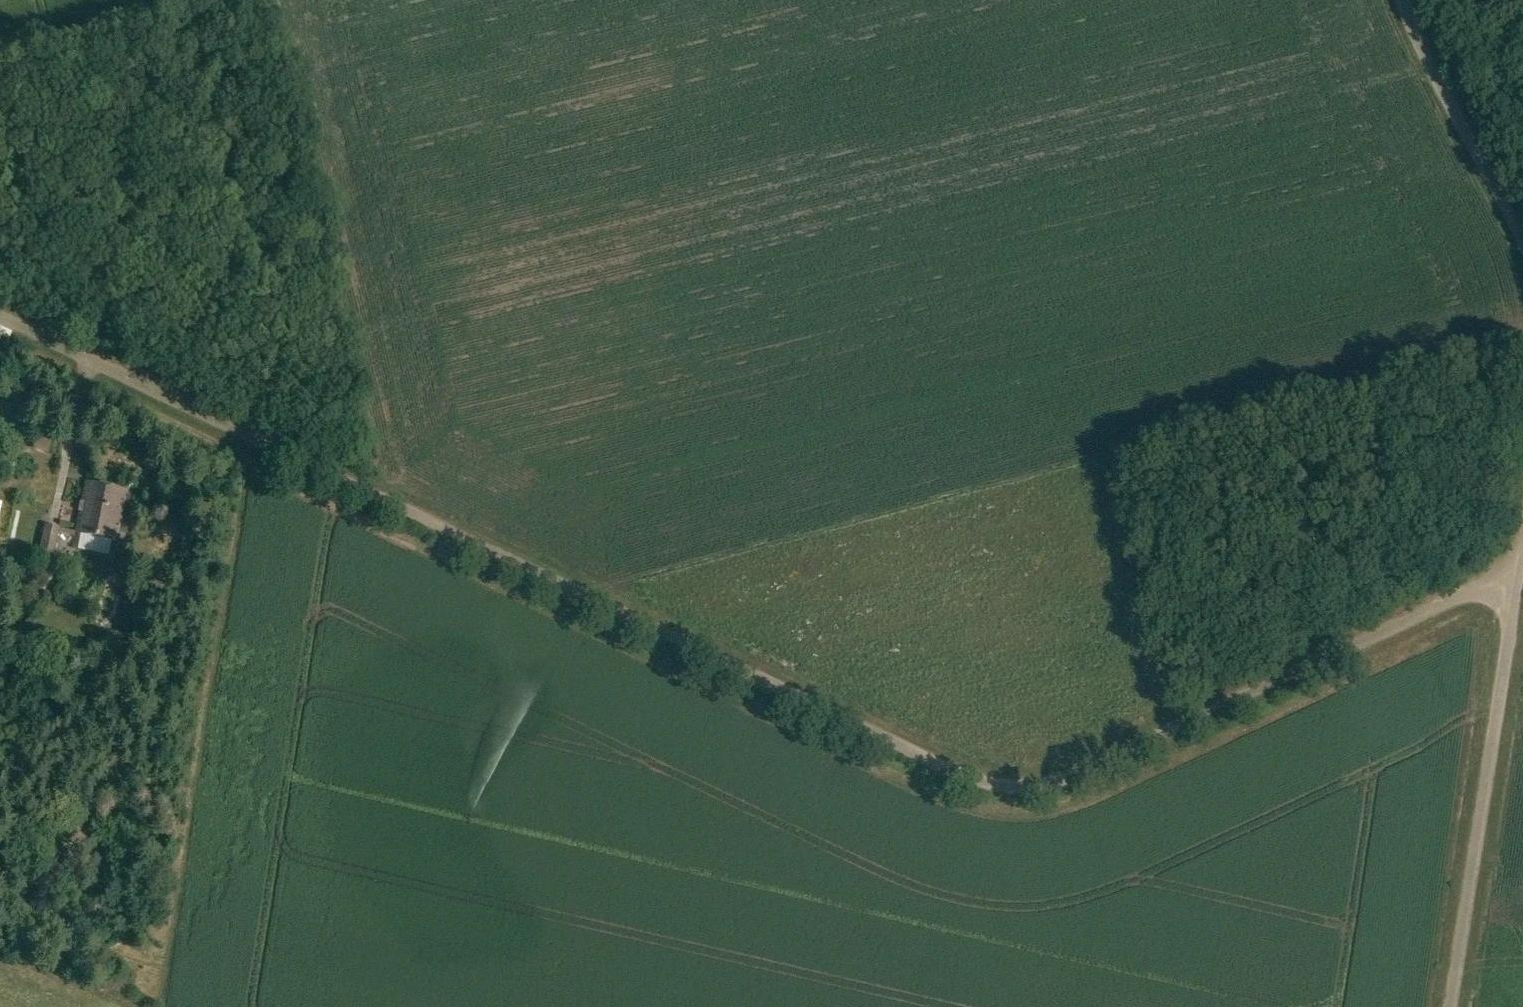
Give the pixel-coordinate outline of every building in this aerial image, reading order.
[(77,527),(117,536),(121,515),(118,514),(123,494),(86,486),(77,527)] [(39,546),(53,549),(59,521),(45,518),(39,546)]
